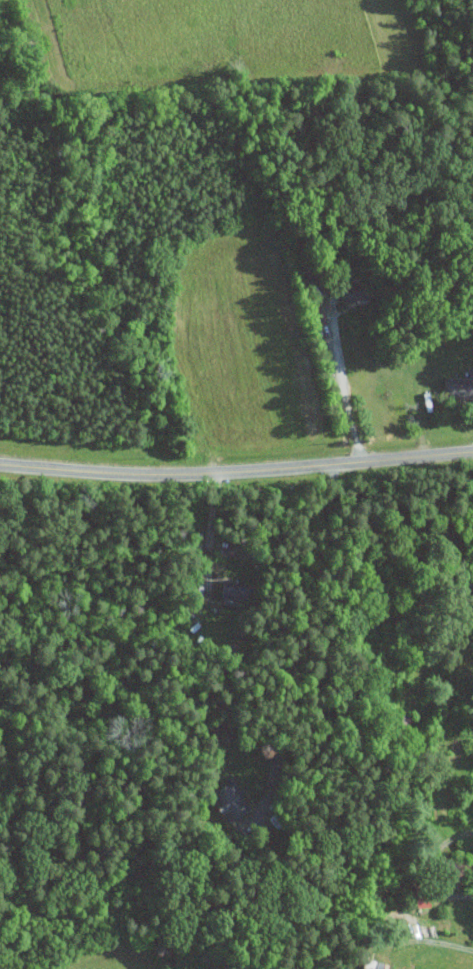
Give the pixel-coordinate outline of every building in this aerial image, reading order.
[(447,400),(472,399),(472,369),(470,369),(470,379),(446,380),(447,400)] [(224,601),(251,602),(252,585),(225,584),(224,601)] [(226,820),(249,814),(240,784),(218,790),(226,820)]
